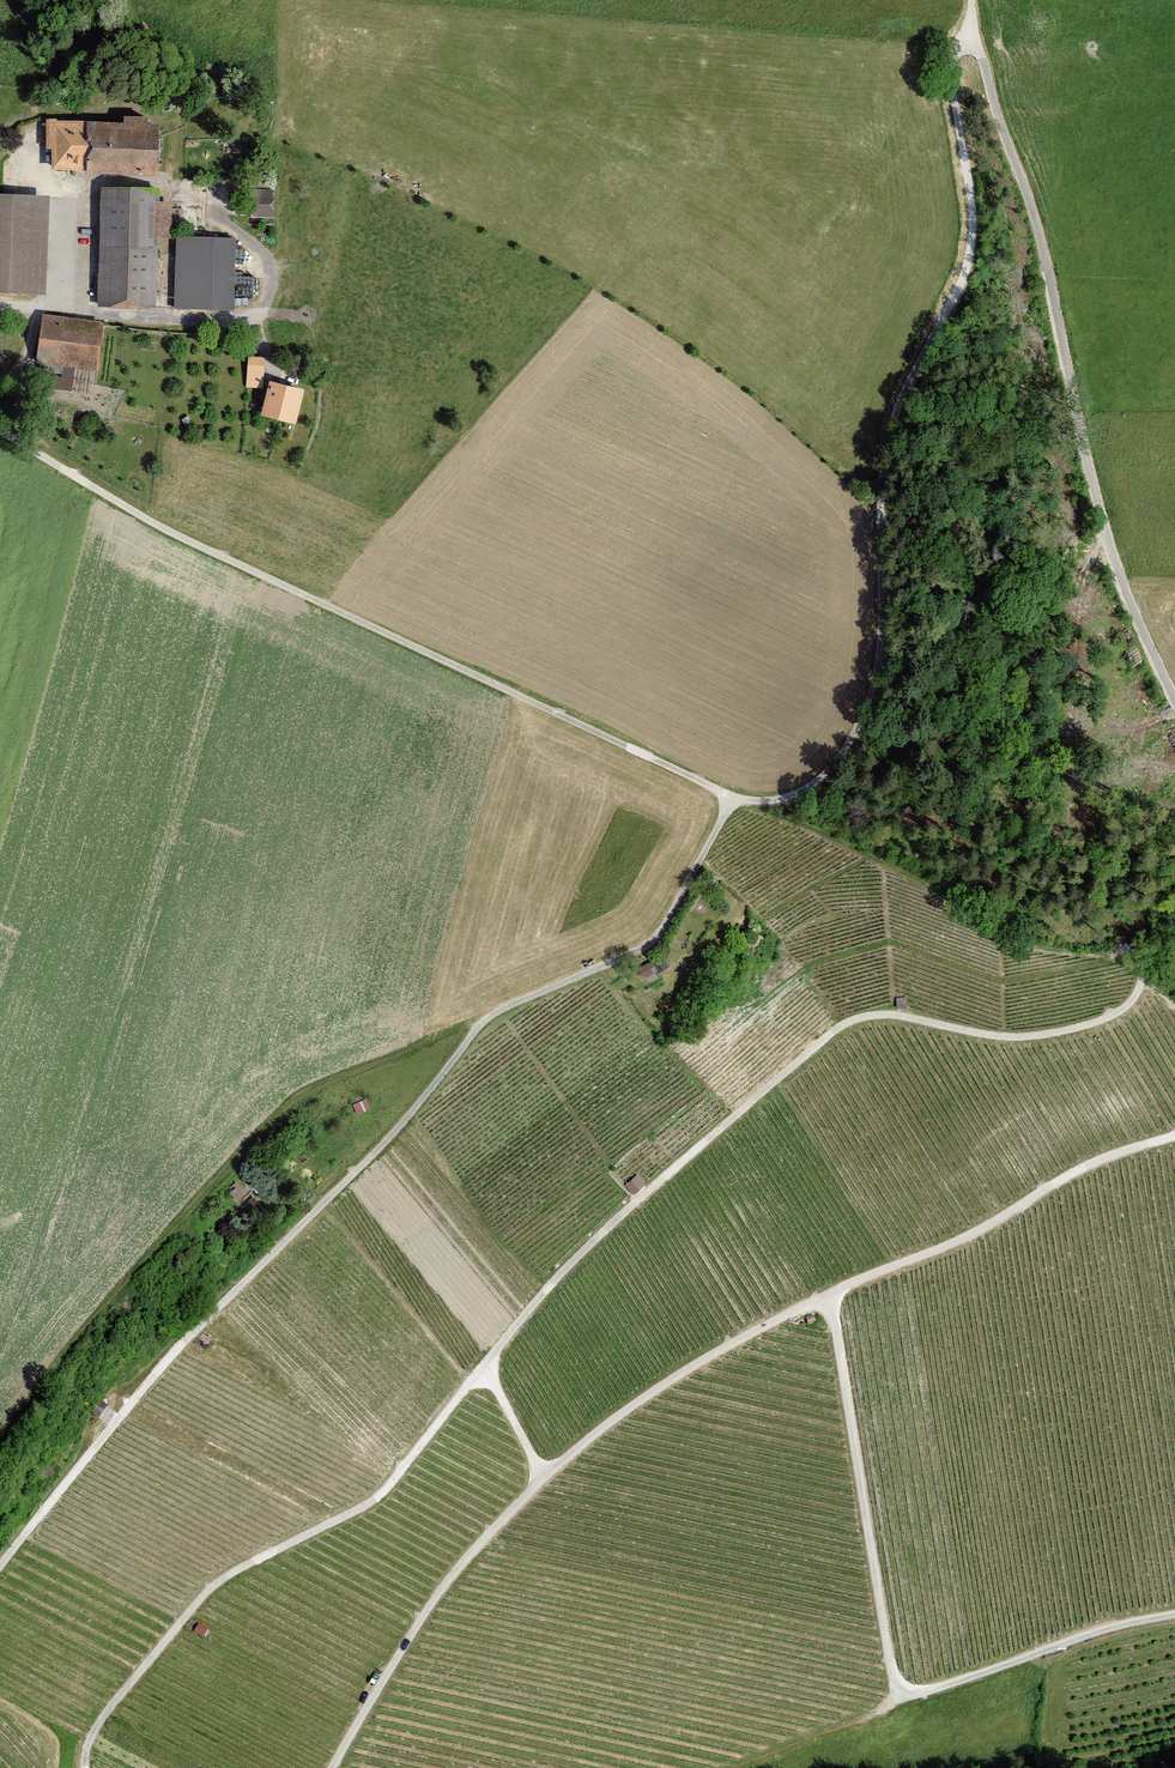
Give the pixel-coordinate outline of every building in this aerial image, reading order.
[(125,123),(87,122),(86,170),(86,173),(158,175),(159,125),(148,125),(148,118),(125,117),(125,123)] [(86,170),(87,122),(47,121),(47,148),(52,148),(52,169),(86,170)] [(253,181),(251,215),(272,216),(274,182),(253,181)] [(158,189),(101,188),(99,305),(155,306),(157,236),(157,202),(158,189)] [(0,195),(0,291),(44,293),(48,197),(0,195)] [(170,203),(157,202),(157,236),(169,236),(170,203)] [(233,238),(177,237),(176,307),(232,307),(233,238)] [(103,324),(43,316),(37,361),(41,362),(40,370),(63,373),(61,387),(70,388),(72,366),(97,369),(103,324)] [(265,357),(249,357),(249,373),(265,373),(265,357)] [(304,390),(271,381),(262,414),(295,423),(304,390)] [(669,966),(663,955),(637,969),(641,977),(655,970),(656,973),(669,966)] [(906,997),(896,997),(896,1007),(906,1007),(906,997)] [(357,1113),(369,1107),(366,1099),(354,1105),(357,1113)] [(626,1185),(634,1193),(644,1183),(637,1175),(626,1185)] [(244,1193),(236,1182),(228,1189),(236,1199),(244,1193)] [(260,1204),(253,1197),(242,1208),(249,1215),(260,1204)] [(819,1320),(816,1314),(808,1318),(812,1324),(819,1320)] [(98,1418),(107,1406),(98,1399),(89,1411),(98,1418)] [(195,1631),(204,1636),(207,1630),(199,1625),(195,1631)]
